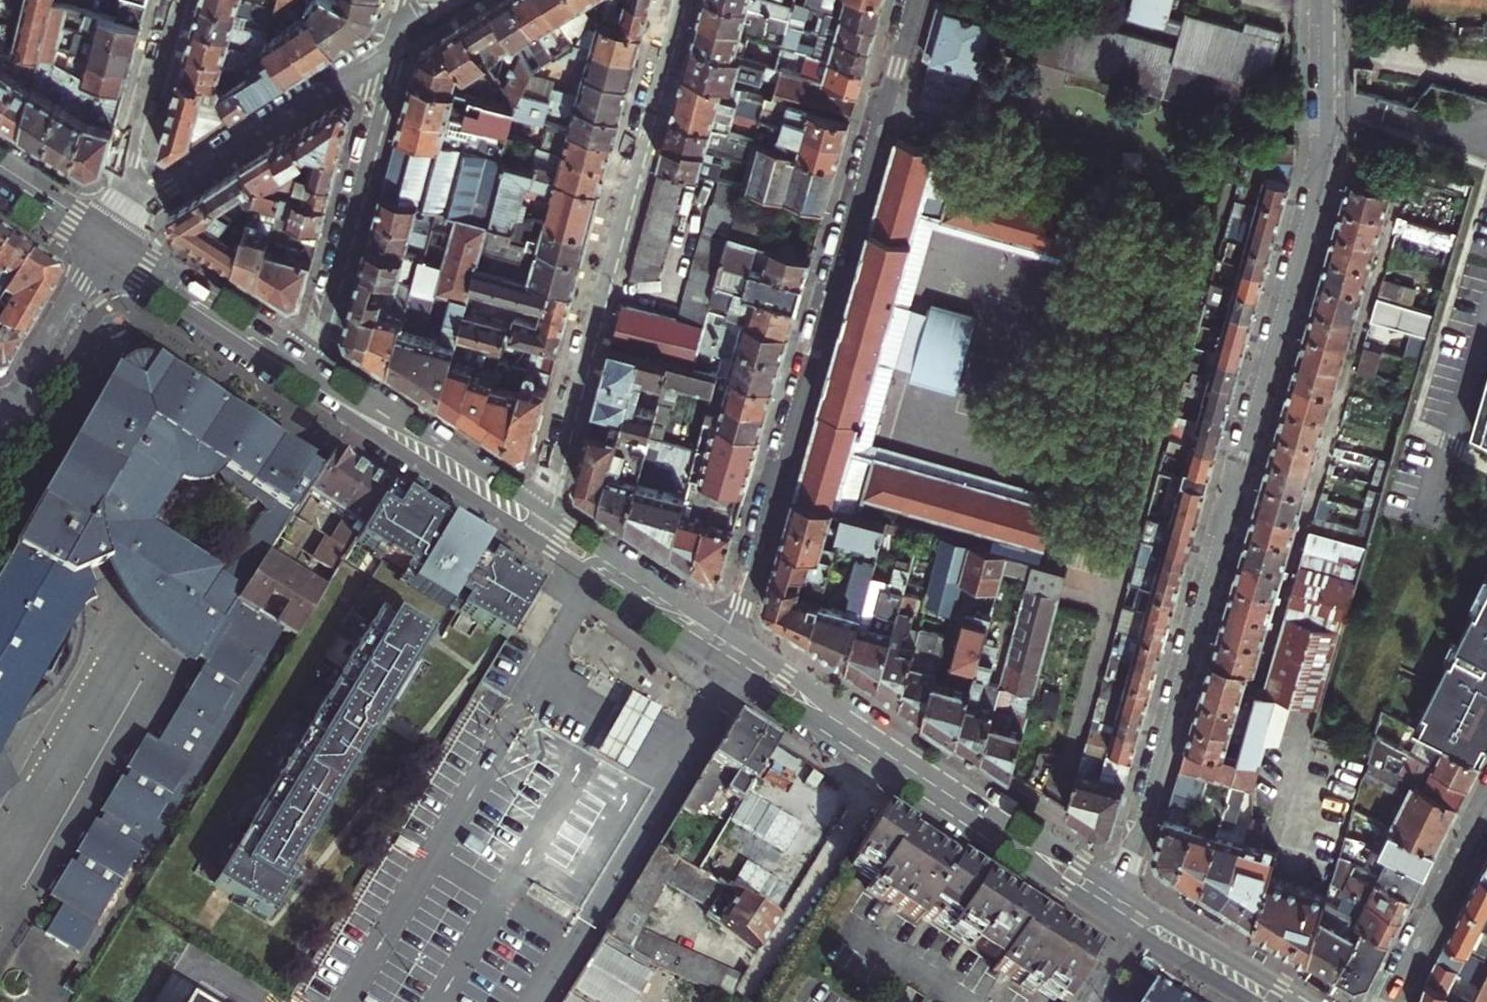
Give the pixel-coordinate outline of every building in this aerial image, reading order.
[(53,0),(34,0),(33,5),(31,12),(54,18),(58,1),(53,0)] [(50,37),(46,54),(57,60),(60,47),(66,25),(70,3),(58,0),(58,1),(54,18),(50,37)] [(144,22),(149,0),(122,0),(118,15),(144,22)] [(199,1),(240,11),(275,19),(278,7),(280,3),(281,0),(271,0),(269,6),(248,0),(242,1),(243,0),(200,0),(199,1)] [(280,3),(278,7),(282,13),(287,10),(285,6),(295,0),(281,0),(280,3)] [(303,10),(307,12),(289,24),(290,25),(313,63),(330,53),(341,46),(312,1),(311,0),(297,0),(303,10)] [(385,0),(314,0),(312,1),(341,46),(358,34),(372,26),(381,13),(384,2),(385,0)] [(493,6),(524,54),(536,46),(538,48),(537,51),(549,69),(559,59),(520,0),(503,0),(493,6)] [(562,16),(551,0),(520,0),(559,59),(565,53),(556,39),(561,36),(555,28),(551,28),(549,25),(562,16)] [(583,0),(551,0),(562,16),(578,39),(588,23),(593,15),(584,1),(583,0)] [(599,7),(596,16),(602,17),(606,5),(607,0),(594,0),(599,7)] [(602,17),(647,30),(652,13),(654,3),(641,0),(628,0),(625,10),(606,5),(602,17)] [(699,21),(720,27),(721,23),(743,29),(746,15),(751,16),(751,18),(752,20),(754,21),(786,30),(788,23),(789,18),(726,0),(704,0),(702,6),(699,21)] [(789,18),(793,5),(775,0),(726,0),(789,18)] [(883,0),(800,0),(799,2),(810,5),(822,9),(878,25),(882,10),(884,0),(883,0)] [(921,102),(966,115),(988,39),(1162,89),(1171,60),(1264,88),(1281,32),(1244,21),(1242,28),(1183,10),(1179,21),(1165,17),(1170,0),(1133,0),(1128,18),(1176,32),(1172,46),(1022,2),(1023,0),(997,0),(991,21),(974,16),(975,14),(966,12),(965,14),(948,9),(941,33),(932,31),(926,51),(935,54),(934,58),(931,69),(925,88),(921,102)] [(196,15),(193,26),(233,36),(260,43),(269,45),(270,39),(272,32),(242,24),(236,26),(240,11),(199,1),(196,15)] [(804,27),(810,5),(799,2),(794,1),(793,5),(789,18),(788,23),(801,26),(804,27)] [(524,54),(493,6),(480,15),(466,24),(491,62),(499,74),(500,72),(519,101),(531,88),(540,79),(524,54)] [(941,33),(948,9),(939,6),(932,31),(941,33)] [(818,13),(814,30),(872,46),(876,31),(878,25),(822,9),(820,12),(818,13)] [(118,15),(103,11),(100,22),(84,18),(81,29),(138,44),(140,34),(144,22),(118,15)] [(28,23),(26,31),(50,37),(54,18),(31,12),(28,23)] [(595,44),(640,56),(645,39),(647,30),(602,17),(596,16),(593,15),(588,23),(599,27),(595,44)] [(696,31),(693,43),(776,66),(779,53),(748,44),(746,44),(744,46),(743,47),(738,46),(742,31),(743,29),(721,23),(720,27),(699,21),(696,31)] [(801,26),(788,23),(786,30),(782,42),(782,44),(795,48),(801,26)] [(491,62),(466,24),(456,30),(443,38),(461,66),(479,92),(491,95),(479,77),(475,76),(473,73),(491,62)] [(270,39),(276,49),(280,55),(293,76),(303,70),(313,63),(290,25),(279,33),(272,31),(272,32),(270,39)] [(138,44),(81,29),(72,26),(69,38),(94,45),(91,55),(132,66),(134,57),(138,44)] [(189,40),(187,50),(226,60),(246,66),(267,51),(269,45),(260,43),(249,52),(234,49),(229,50),(233,36),(193,26),(189,40)] [(819,38),(814,54),(865,68),(869,56),(872,46),(814,30),(812,36),(819,38)] [(50,37),(26,31),(24,39),(23,45),(18,45),(17,49),(38,54),(45,56),(46,54),(50,37)] [(6,47),(9,42),(1,37),(0,39),(0,57),(6,47)] [(456,86),(461,66),(443,38),(420,53),(417,63),(414,76),(456,86)] [(588,69),(634,82),(638,65),(640,56),(595,44),(578,39),(567,51),(585,56),(586,51),(592,53),(588,69)] [(689,57),(685,71),(735,85),(740,67),(745,73),(764,79),(764,77),(772,79),(776,66),(693,43),(689,57)] [(776,66),(792,71),(797,53),(805,56),(806,51),(795,48),(782,44),(779,53),(776,66)] [(180,74),(211,82),(220,84),(230,87),(242,80),(251,75),(248,70),(238,77),(236,75),(226,72),(222,73),(226,60),(187,50),(183,62),(180,74)] [(132,66),(91,55),(75,51),(72,62),(89,67),(86,76),(87,76),(98,79),(126,87),(129,76),(132,66)] [(246,66),(248,70),(251,75),(242,80),(255,100),(272,89),(293,76),(280,55),(273,60),(267,51),(246,66)] [(865,68),(814,54),(810,52),(809,57),(816,58),(819,63),(824,65),(820,78),(859,89),(864,74),(865,68)] [(25,76),(2,116),(27,132),(39,85),(45,56),(38,54),(25,76)] [(33,136),(53,149),(72,68),(57,60),(49,92),(39,85),(27,132),(33,136)] [(2,116),(25,76),(0,61),(0,115),(2,116)] [(774,96),(792,101),(851,118),(859,89),(820,78),(792,71),(776,66),(772,79),(778,80),(774,96)] [(72,68),(53,149),(61,154),(78,164),(98,79),(87,76),(86,76),(72,68)] [(555,94),(625,113),(631,92),(634,82),(588,69),(582,92),(578,91),(576,88),(562,84),(560,91),(555,90),(556,85),(553,76),(545,74),(540,79),(531,88),(555,94)] [(682,82),(679,95),(761,117),(764,108),(739,100),(743,88),(735,85),(685,71),(682,82)] [(191,141),(209,130),(199,121),(206,95),(206,94),(211,82),(180,74),(160,148),(169,154),(191,141)] [(479,92),(456,86),(414,76),(410,91),(407,103),(452,114),(456,99),(460,102),(469,105),(466,118),(472,119),(485,123),(511,129),(515,112),(518,102),(491,95),(479,92)] [(106,166),(126,87),(98,79),(78,164),(90,172),(98,169),(106,166)] [(255,100),(242,80),(230,87),(220,84),(216,97),(228,117),(246,105),(255,100)] [(206,94),(216,97),(220,84),(211,82),(206,94)] [(623,123),(625,113),(555,94),(552,104),(557,105),(555,110),(568,113),(572,111),(577,113),(573,127),(619,139),(623,123)] [(761,117),(679,95),(676,104),(673,117),(730,133),(733,120),(758,127),(761,117)] [(764,108),(761,117),(845,141),(848,128),(851,118),(792,101),(789,113),(764,106),(764,108)] [(352,108),(344,102),(317,119),(299,131),(306,142),(302,144),(308,154),(308,156),(318,159),(320,150),(342,156),(354,110),(352,108)] [(403,116),(399,130),(445,141),(449,126),(453,129),(469,133),(472,119),(466,118),(452,114),(407,103),(403,116)] [(509,136),(525,140),(532,116),(515,112),(511,129),(509,136)] [(670,129),(667,141),(686,146),(687,142),(707,148),(709,142),(751,154),(755,139),(730,133),(673,117),(670,129)] [(771,132),(768,143),(838,163),(841,154),(845,141),(761,117),(758,127),(758,128),(771,132)] [(541,144),(612,162),(616,147),(619,139),(573,127),(547,120),(541,144)] [(511,129),(485,123),(478,149),(503,156),(509,136),(511,129)] [(503,156),(478,149),(445,141),(399,130),(393,155),(383,190),(423,201),(441,206),(496,221),(493,231),(516,237),(522,213),(540,218),(525,203),(527,197),(552,204),(548,220),(594,233),(595,227),(600,208),(606,187),(561,175),(502,160),(503,156)] [(286,139),(278,144),(292,166),(304,169),(308,156),(308,154),(302,144),(306,142),(299,131),(286,139)] [(1378,133),(1360,133),(1360,144),(1374,144),(1378,144),(1378,135),(1378,133)] [(818,419),(796,495),(835,506),(840,507),(845,509),(861,513),(867,492),(1046,543),(1058,501),(871,448),(874,438),(899,348),(933,358),(942,325),(909,315),(893,311),(923,210),(1080,255),(1091,215),(957,176),(963,155),(909,140),(898,137),(845,326),(818,419)] [(664,152),(661,162),(688,169),(722,179),(733,182),(736,171),(721,167),(722,163),(704,158),(707,149),(707,148),(687,142),(686,146),(667,141),(664,152)] [(838,163),(768,143),(760,141),(747,186),(826,208),(832,184),(838,163)] [(292,166),(278,144),(265,153),(247,164),(261,185),(274,189),(287,181),(300,185),(304,169),(292,166)] [(564,161),(561,175),(606,187),(610,171),(612,162),(541,144),(539,153),(544,154),(543,159),(556,163),(560,160),(564,161)] [(308,156),(304,169),(337,178),(340,165),(342,156),(320,150),(318,159),(308,156)] [(661,162),(657,178),(684,185),(688,169),(661,162)] [(1260,198),(1285,205),(1291,183),(1297,163),(1273,163),(1261,163),(1253,189),(1247,187),(1247,191),(1238,188),(1237,192),(1260,198)] [(231,206),(260,188),(261,185),(247,164),(233,173),(216,183),(231,206)] [(306,198),(330,204),(334,188),(337,178),(304,169),(300,185),(309,189),(306,198)] [(736,171),(733,182),(742,185),(745,173),(736,171)] [(684,185),(657,178),(654,191),(680,198),(684,185)] [(1413,180),(1407,178),(1405,185),(1412,187),(1413,180)] [(733,182),(722,179),(718,191),(744,198),(747,186),(742,185),(733,182)] [(1347,193),(1344,206),(1365,212),(1373,186),(1351,179),(1347,193)] [(237,216),(231,206),(216,183),(173,211),(173,223),(203,243),(204,244),(240,267),(248,240),(225,224),(237,216)] [(280,209),(285,192),(274,189),(261,185),(260,188),(257,203),(275,208),(274,211),(279,213),(280,209)] [(1385,189),(1373,186),(1365,212),(1388,219),(1392,205),(1396,192),(1385,189)] [(376,217),(434,232),(438,219),(419,214),(423,201),(383,190),(379,205),(376,217)] [(654,191),(650,205),(677,212),(680,198),(654,191)] [(718,191),(715,202),(737,208),(741,209),(744,198),(718,191)] [(328,211),(330,204),(306,198),(297,195),(296,195),(289,218),(298,220),(324,227),(328,211)] [(1285,205),(1260,198),(1255,219),(1279,226),(1283,214),(1285,205)] [(677,212),(650,205),(647,218),(673,225),(677,212)] [(434,232),(431,244),(428,256),(424,255),(421,263),(417,280),(393,368),(399,372),(435,395),(447,403),(463,344),(466,330),(472,310),(478,286),(484,266),(493,231),(496,221),(441,206),(438,219),(434,232)] [(1358,237),(1365,212),(1344,206),(1340,218),(1336,231),(1358,237)] [(773,218),(741,209),(737,208),(730,233),(766,243),(773,218)] [(260,280),(275,229),(278,216),(255,210),(248,240),(240,267),(250,274),(260,280)] [(1077,266),(1080,255),(923,210),(893,311),(909,315),(935,225),(1077,266)] [(1365,212),(1358,237),(1381,244),(1384,231),(1388,219),(1365,212)] [(594,233),(548,220),(540,218),(522,213),(516,237),(588,256),(594,233)] [(370,240),(409,251),(413,239),(431,244),(434,232),(376,217),(371,233),(370,240)] [(647,218),(643,232),(669,238),(673,225),(647,218)] [(1255,219),(1248,242),(1273,249),(1277,235),(1279,226),(1255,219)] [(298,220),(294,234),(278,292),(285,297),(287,298),(292,301),(303,298),(306,296),(324,227),(298,220)] [(1401,222),(1398,234),(1455,251),(1459,239),(1401,222)] [(727,246),(730,233),(706,226),(702,239),(727,246)] [(278,292),(294,234),(275,229),(260,280),(269,286),(278,292)] [(1227,230),(1225,236),(1231,237),(1232,238),(1234,232),(1227,230)] [(588,256),(516,237),(493,231),(484,266),(506,271),(529,278),(553,284),(578,291),(583,272),(588,256)] [(1333,243),(1329,256),(1351,262),(1358,237),(1336,231),(1333,243)] [(643,232),(639,245),(666,252),(669,238),(643,232)] [(766,243),(730,233),(727,246),(723,259),(719,271),(717,281),(722,283),(737,287),(798,304),(809,266),(812,256),(766,243)] [(5,235),(0,242),(0,296),(8,284),(30,251),(16,242),(5,235)] [(1381,244),(1358,237),(1351,262),(1373,269),(1378,254),(1381,244)] [(723,259),(727,246),(702,239),(699,252),(723,259)] [(424,255),(409,251),(370,240),(366,252),(363,266),(377,269),(391,273),(404,277),(417,280),(421,263),(424,255)] [(1242,264),(1267,271),(1271,256),(1273,249),(1248,242),(1242,264)] [(666,252),(639,245),(636,260),(654,264),(654,262),(663,264),(666,252)] [(8,284),(20,291),(17,297),(21,300),(9,320),(0,314),(0,332),(21,344),(60,275),(58,269),(39,257),(30,251),(8,284)] [(719,271),(723,259),(699,252),(696,265),(719,271)] [(1344,287),(1351,262),(1329,256),(1326,267),(1322,281),(1344,287)] [(1226,260),(1219,258),(1217,265),(1224,267),(1226,260)] [(650,276),(654,264),(636,260),(633,271),(650,276)] [(1351,262),(1344,287),(1366,293),(1370,280),(1373,269),(1351,262)] [(1242,264),(1236,287),(1261,293),(1265,280),(1267,271),(1242,264)] [(717,281),(719,271),(696,265),(692,278),(716,284),(717,281)] [(377,269),(363,266),(346,328),(351,340),(369,352),(391,273),(377,269)] [(484,266),(478,286),(489,289),(500,292),(506,271),(484,266)] [(529,278),(506,271),(500,292),(514,296),(524,299),(529,278)] [(417,280),(404,277),(391,273),(369,352),(375,356),(393,368),(417,280)] [(553,284),(529,278),(524,299),(535,302),(540,304),(539,310),(546,312),(553,284)] [(688,291),(712,298),(715,288),(716,284),(692,278),(688,291)] [(1223,307),(1230,285),(1213,280),(1207,303),(1223,307)] [(1344,287),(1322,281),(1318,293),(1314,306),(1336,312),(1344,287)] [(715,288),(712,298),(732,304),(737,287),(722,283),(720,289),(715,288)] [(1384,283),(1380,298),(1419,309),(1423,294),(1384,283)] [(578,291),(553,284),(546,312),(545,315),(544,320),(569,327),(570,323),(574,305),(578,291)] [(798,304),(737,287),(732,304),(746,308),(752,303),(748,318),(791,331),(795,316),(798,304)] [(1236,287),(1230,309),(1255,316),(1259,301),(1261,293),(1236,287)] [(1344,287),(1336,312),(1359,319),(1364,302),(1366,293),(1344,287)] [(709,308),(712,298),(688,291),(684,304),(708,311),(709,308)] [(1419,309),(1380,298),(1373,323),(1414,335),(1430,340),(1437,314),(1419,309)] [(619,323),(613,344),(671,361),(693,367),(694,361),(698,348),(702,333),(704,326),(680,320),(681,318),(625,302),(619,323)] [(680,320),(704,326),(706,319),(708,313),(708,311),(684,304),(681,318),(680,320)] [(1329,338),(1336,312),(1314,306),(1311,319),(1307,332),(1329,338)] [(1230,309),(1224,331),(1249,337),(1253,323),(1255,316),(1230,309)] [(485,335),(491,315),(479,312),(472,310),(466,330),(476,332),(485,335)] [(1359,319),(1336,312),(1329,338),(1351,344),(1355,331),(1359,319)] [(544,320),(519,313),(513,335),(539,342),(563,349),(567,335),(569,327),(544,320)] [(507,341),(513,321),(500,318),(491,315),(485,335),(496,338),(507,341)] [(704,326),(702,333),(784,356),(788,342),(791,331),(748,318),(745,318),(740,334),(735,327),(706,319),(704,326)] [(1194,347),(1210,351),(1215,335),(1205,332),(1207,326),(1201,324),(1194,347)] [(1249,337),(1224,331),(1218,353),(1243,360),(1247,346),(1249,337)] [(3,374),(15,354),(21,344),(0,332),(0,375),(3,374)] [(472,347),(463,344),(447,403),(455,409),(464,414),(485,335),(476,332),(472,347)] [(1322,363),(1329,338),(1307,332),(1303,344),(1300,357),(1322,363)] [(735,355),(730,372),(776,385),(780,368),(784,356),(702,333),(698,348),(724,355),(735,355)] [(496,338),(485,335),(464,414),(469,417),(485,428),(499,372),(489,370),(496,338)] [(1422,364),(1430,340),(1414,335),(1406,360),(1422,364)] [(1351,344),(1329,338),(1322,363),(1344,370),(1348,357),(1351,344)] [(533,365),(510,445),(525,454),(528,453),(536,450),(563,349),(539,342),(536,353),(547,356),(544,368),(533,365)] [(536,353),(506,344),(503,356),(520,361),(533,364),(536,353)] [(609,360),(604,381),(633,389),(636,381),(637,376),(646,378),(665,383),(665,382),(671,361),(613,344),(609,360)] [(1212,375),(1237,382),(1241,367),(1243,360),(1218,353),(1212,375)] [(1297,366),(1293,382),(1314,388),(1322,363),(1300,357),(1297,366)] [(113,369),(109,374),(131,387),(147,361),(145,361),(138,360),(132,361),(126,363),(119,365),(113,369)] [(147,361),(131,387),(109,374),(0,566),(0,746),(72,623),(90,610),(80,585),(101,576),(114,604),(136,633),(177,669),(188,677),(193,668),(201,673),(157,748),(145,741),(48,909),(59,916),(45,940),(70,956),(68,960),(79,966),(96,935),(95,934),(138,857),(148,863),(284,633),(236,602),(320,473),(189,388),(178,406),(157,394),(168,374),(147,361)] [(498,436),(510,445),(533,365),(533,364),(520,361),(513,384),(504,382),(508,368),(501,366),(499,372),(485,428),(498,436)] [(671,361),(665,382),(690,389),(695,367),(693,367),(671,361)] [(1322,363),(1314,388),(1337,394),(1342,377),(1344,370),(1322,363)] [(695,367),(690,389),(714,396),(720,374),(698,368),(695,367)] [(731,379),(727,396),(769,408),(773,394),(776,385),(730,372),(727,372),(726,378),(731,379)] [(189,388),(168,374),(157,394),(178,406),(189,388)] [(1237,382),(1212,375),(1206,397),(1231,404),(1235,389),(1237,382)] [(599,398),(597,407),(606,409),(616,412),(626,415),(623,425),(651,433),(657,411),(638,406),(629,403),(631,398),(633,389),(604,381),(599,398)] [(1289,395),(1285,407),(1307,413),(1314,388),(1293,382),(1289,395)] [(1334,404),(1337,394),(1314,388),(1307,413),(1329,420),(1334,404)] [(1471,440),(1486,447),(1486,391),(1471,440)] [(725,402),(720,421),(762,433),(766,418),(769,408),(727,396),(722,395),(721,401),(725,402)] [(1206,397),(1200,419),(1225,426),(1229,412),(1231,404),(1206,397)] [(657,411),(651,433),(628,521),(642,531),(673,551),(687,496),(688,493),(674,489),(679,471),(653,464),(654,459),(668,463),(676,433),(702,440),(708,417),(709,416),(684,409),(660,403),(657,411)] [(1299,439),(1307,413),(1285,407),(1283,417),(1278,432),(1299,439)] [(606,409),(603,421),(602,426),(621,432),(622,428),(617,423),(619,418),(615,417),(616,412),(606,409)] [(626,415),(616,412),(615,417),(619,418),(617,423),(622,428),(623,425),(626,415)] [(1327,427),(1329,420),(1307,413),(1299,439),(1322,445),(1327,427)] [(702,440),(693,473),(746,488),(762,433),(720,421),(708,417),(702,440)] [(612,466),(619,438),(621,432),(602,426),(603,421),(594,419),(578,480),(576,480),(581,491),(582,491),(592,498),(602,504),(612,466)] [(1200,419),(1194,442),(1219,449),(1223,433),(1225,426),(1200,419)] [(621,432),(619,438),(637,443),(629,470),(612,466),(602,504),(615,513),(619,515),(628,521),(651,433),(623,425),(622,428),(621,432)] [(1276,440),(1271,457),(1292,464),(1299,439),(1278,432),(1276,440)] [(871,448),(1058,501),(1061,492),(874,438),(871,448)] [(1194,442),(1181,439),(1176,455),(1189,458),(1184,478),(1209,484),(1215,464),(1219,449),(1194,442)] [(1320,452),(1322,445),(1299,439),(1292,464),(1315,470),(1320,452)] [(326,464),(320,473),(236,602),(284,633),(294,639),(304,622),(335,570),(346,552),(318,535),(317,526),(315,516),(321,506),(346,462),(340,458),(332,453),(326,464)] [(1285,489),(1292,464),(1271,457),(1268,467),(1264,483),(1285,489)] [(359,471),(346,462),(321,506),(356,527),(349,539),(331,528),(317,526),(318,535),(346,552),(355,538),(370,512),(385,488),(359,471)] [(1315,470),(1292,464),(1285,489),(1308,496),(1311,484),(1315,470)] [(1161,471),(1159,477),(1167,480),(1169,473),(1167,473),(1161,471)] [(688,493),(687,496),(711,502),(694,565),(714,578),(714,579),(715,580),(717,579),(722,576),(722,575),(722,574),(746,488),(693,473),(688,493)] [(1184,478),(1178,499),(1203,506),(1207,491),(1209,484),(1184,478)] [(1278,514),(1285,489),(1264,483),(1260,496),(1256,508),(1278,514)] [(394,493),(385,488),(370,512),(415,540),(429,517),(416,508),(394,493)] [(1304,506),(1308,496),(1285,489),(1278,514),(1300,521),(1304,506)] [(793,506),(789,520),(828,531),(835,506),(796,495),(793,506)] [(711,502),(687,496),(673,551),(694,565),(711,502)] [(1175,509),(1152,502),(1148,516),(1154,518),(1157,519),(1197,529),(1201,513),(1203,506),(1178,499),(1175,509)] [(1253,518),(1249,533),(1270,539),(1278,514),(1256,508),(1253,518)] [(861,513),(845,509),(843,515),(838,534),(859,539),(866,514),(861,513)] [(415,540),(370,512),(355,538),(400,565),(415,540)] [(887,520),(866,514),(859,539),(880,545),(883,533),(887,520)] [(1300,521),(1278,514),(1270,539),(1293,546),(1298,529),(1300,521)] [(444,527),(429,517),(415,540),(400,565),(407,569),(398,584),(423,600),(461,537),(444,527)] [(1197,529),(1157,519),(1151,541),(1166,545),(1191,551),(1194,537),(1197,529)] [(786,531),(782,544),(822,555),(828,531),(789,520),(786,531)] [(921,529),(887,520),(883,533),(900,537),(895,557),(896,563),(890,587),(882,585),(877,603),(871,626),(860,623),(849,666),(867,678),(879,686),(904,592),(907,581),(921,529)] [(1362,539),(1313,524),(1311,531),(1369,548),(1372,536),(1364,534),(1362,539)] [(838,534),(828,531),(822,555),(826,556),(828,549),(834,551),(838,534)] [(1299,574),(1291,600),(1267,684),(1265,691),(1280,696),(1322,708),(1369,548),(1311,531),(1299,574)] [(1263,564),(1270,539),(1249,533),(1246,544),(1242,558),(1263,564)] [(946,536),(932,587),(929,598),(955,605),(955,602),(968,606),(961,629),(949,626),(925,716),(939,725),(939,726),(947,731),(958,739),(959,738),(985,640),(1003,570),(1007,552),(946,536)] [(491,557),(461,537),(423,600),(442,611),(451,596),(500,625),(511,631),(538,588),(491,557)] [(1160,565),(1160,568),(1184,574),(1188,559),(1191,551),(1166,545),(1164,549),(1150,546),(1151,541),(1142,538),(1136,561),(1142,563),(1144,563),(1145,561),(1160,565)] [(1290,556),(1293,546),(1270,539),(1263,564),(1286,570),(1290,556)] [(779,620),(788,626),(803,571),(827,578),(832,558),(826,556),(822,555),(782,544),(765,604),(764,605),(768,614),(769,614),(779,620)] [(1007,552),(1003,570),(1030,576),(1035,560),(1007,552)] [(833,605),(820,602),(810,641),(830,653),(849,666),(860,623),(866,600),(878,554),(872,553),(870,558),(859,555),(850,587),(857,592),(852,610),(841,607),(842,603),(834,601),(833,605)] [(1239,567),(1234,583),(1256,590),(1263,564),(1242,558),(1239,567)] [(1030,576),(1001,685),(983,754),(996,762),(995,763),(1005,769),(1012,774),(1013,773),(1056,606),(1066,568),(1035,560),(1030,576)] [(1184,574),(1160,568),(1144,563),(1142,563),(1136,561),(1134,568),(1130,583),(1139,586),(1178,596),(1182,582),(1184,574)] [(1283,579),(1286,570),(1263,564),(1256,590),(1278,597),(1283,579)] [(803,571),(788,626),(799,633),(810,641),(820,602),(827,578),(803,571)] [(1486,575),(1471,606),(1475,608),(1458,645),(1453,642),(1446,656),(1451,659),(1416,727),(1423,730),(1483,760),(1486,753),(1486,575)] [(1248,615),(1256,590),(1234,583),(1231,594),(1227,609),(1248,615)] [(1127,592),(1129,585),(1123,584),(1121,590),(1127,592)] [(1139,586),(1134,608),(1172,618),(1176,603),(1178,596),(1139,586)] [(1278,597),(1256,590),(1248,615),(1271,622),(1276,605),(1278,597)] [(920,596),(904,592),(879,686),(893,695),(902,701),(917,646),(901,642),(905,628),(908,629),(911,627),(920,596)] [(428,636),(379,600),(206,876),(257,908),(271,887),(381,712),(424,643),(428,636)] [(871,626),(877,603),(866,600),(860,623),(871,626)] [(1172,618),(1134,608),(1124,605),(1118,626),(1125,629),(1166,640),(1170,627),(1172,618)] [(1241,640),(1248,615),(1227,609),(1225,616),(1220,633),(1241,640)] [(1268,632),(1271,622),(1248,615),(1241,640),(1264,646),(1268,632)] [(924,619),(917,646),(902,701),(916,710),(925,716),(949,626),(924,619)] [(1112,650),(1118,652),(1135,656),(1160,663),(1164,648),(1166,640),(1125,629),(1120,644),(1114,643),(1112,650)] [(1234,666),(1241,640),(1220,633),(1217,643),(1212,660),(1234,666)] [(985,640),(959,738),(967,743),(967,745),(976,751),(980,753),(981,752),(983,754),(1001,685),(985,680),(986,675),(988,676),(990,675),(998,644),(985,640)] [(1264,646),(1241,640),(1234,666),(1212,660),(1210,666),(1249,678),(1251,671),(1256,673),(1261,657),(1264,646)] [(1112,650),(1109,658),(1115,660),(1118,652),(1112,650)] [(1135,656),(1129,678),(1154,685),(1157,675),(1160,663),(1135,656)] [(1209,672),(1247,684),(1249,678),(1210,666),(1209,672)] [(1240,707),(1247,684),(1209,672),(1206,682),(1202,696),(1240,707)] [(1154,685),(1129,678),(1126,689),(1103,683),(1100,694),(1106,696),(1123,700),(1148,707),(1151,695),(1154,685)] [(1239,760),(1260,766),(1280,696),(1265,691),(1259,690),(1255,707),(1253,711),(1251,719),(1246,735),(1244,742),(1239,760)] [(1096,708),(1102,710),(1106,696),(1100,694),(1096,708)] [(1240,707),(1202,696),(1199,707),(1195,720),(1233,732),(1240,707)] [(1096,708),(1093,717),(1142,730),(1145,717),(1148,707),(1123,700),(1119,715),(1102,710),(1096,708)] [(1390,742),(1400,719),(1381,710),(1374,734),(1390,742)] [(740,801),(775,744),(758,733),(736,717),(681,808),(697,817),(705,804),(709,807),(713,800),(708,798),(716,784),(712,781),(721,767),(736,777),(727,793),(740,801)] [(1142,730),(1093,717),(1087,739),(1109,745),(1117,747),(1124,749),(1122,755),(1121,761),(1132,764),(1139,741),(1142,730)] [(1192,730),(1188,744),(1226,756),(1233,732),(1195,720),(1192,730)] [(1478,770),(1483,760),(1423,730),(1420,736),(1425,739),(1417,755),(1472,783),(1478,770)] [(1425,739),(1420,736),(1412,753),(1417,755),(1425,739)] [(1226,756),(1188,744),(1181,770),(1207,777),(1219,781),(1232,785),(1238,765),(1239,760),(1226,756)] [(1108,751),(1115,753),(1117,747),(1109,745),(1108,751)] [(1117,747),(1115,753),(1122,755),(1124,749),(1117,747)] [(1099,754),(1084,750),(1068,809),(1081,818),(1088,822),(1101,776),(1094,774),(1099,754)] [(1401,775),(1461,805),(1467,793),(1472,783),(1417,755),(1412,753),(1401,775)] [(1260,766),(1239,760),(1238,765),(1232,785),(1234,785),(1245,788),(1253,790),(1260,766)] [(1401,775),(1373,761),(1366,777),(1408,798),(1394,828),(1438,850),(1451,825),(1461,805),(1401,775)] [(1101,776),(1088,822),(1099,829),(1103,832),(1115,828),(1131,769),(1114,764),(1111,778),(1101,776)] [(1173,872),(1178,875),(1193,824),(1197,809),(1201,799),(1207,777),(1181,770),(1157,853),(1155,853),(1160,864),(1161,864),(1173,872)] [(1203,891),(1234,785),(1232,785),(1219,781),(1213,803),(1210,813),(1197,809),(1193,824),(1178,875),(1196,886),(1203,891)] [(1245,788),(1234,785),(1203,891),(1217,900),(1224,905),(1245,836),(1227,831),(1229,824),(1234,825),(1245,788)] [(778,912),(821,841),(749,798),(732,827),(776,854),(751,896),(778,912)] [(1210,813),(1213,803),(1201,799),(1197,809),(1210,813)] [(871,896),(916,925),(921,917),(997,965),(992,973),(1033,999),(1038,991),(1056,1001),(1067,1001),(1071,996),(1097,953),(1085,945),(1071,936),(1068,941),(1053,931),(1019,910),(1004,901),(1008,895),(999,890),(967,869),(957,862),(953,868),(932,855),(909,840),(913,834),(908,831),(880,813),(847,870),(876,888),(871,896)] [(1255,819),(1245,836),(1224,905),(1235,912),(1256,926),(1272,876),(1280,851),(1263,846),(1268,823),(1255,819)] [(1435,857),(1438,850),(1394,828),(1387,824),(1376,847),(1427,872),(1435,857)] [(1376,847),(1356,837),(1347,853),(1377,868),(1374,873),(1384,878),(1416,894),(1421,884),(1427,872),(1376,847)] [(690,869),(697,873),(704,861),(664,838),(657,849),(678,862),(690,869)] [(678,862),(657,849),(637,882),(659,895),(666,883),(678,862)] [(1416,894),(1384,878),(1379,887),(1354,875),(1359,865),(1353,862),(1341,856),(1334,882),(1355,893),(1404,917),(1410,906),(1416,894)] [(666,883),(677,890),(690,869),(678,862),(666,883)] [(688,897),(701,875),(697,873),(690,869),(677,890),(688,897)] [(1447,940),(1468,951),(1486,960),(1486,877),(1481,873),(1456,923),(1447,940)] [(711,882),(701,875),(688,897),(699,903),(711,882)] [(1330,894),(1272,876),(1256,926),(1266,932),(1284,943),(1309,960),(1324,913),(1327,903),(1330,894)] [(659,895),(637,882),(630,894),(653,907),(659,895)] [(716,900),(722,888),(711,882),(699,903),(710,910),(716,900)] [(716,900),(728,907),(719,923),(757,952),(777,921),(722,888),(716,900)] [(1398,930),(1404,917),(1355,893),(1350,904),(1363,911),(1359,919),(1358,922),(1365,925),(1394,939),(1398,930)] [(630,894),(623,906),(645,919),(653,907),(630,894)] [(603,939),(627,951),(639,930),(645,919),(623,906),(609,929),(603,939)] [(1357,943),(1360,937),(1329,920),(1331,915),(1324,913),(1309,960),(1326,969),(1338,975),(1357,943)] [(1365,925),(1360,937),(1357,943),(1338,975),(1348,981),(1357,986),(1372,982),(1394,939),(1365,925)] [(639,956),(650,935),(639,930),(627,951),(639,956)] [(662,941),(650,935),(639,956),(651,963),(662,941)] [(677,975),(664,969),(651,963),(639,956),(627,951),(603,939),(591,960),(637,988),(666,1001),(711,1001),(716,994),(703,987),(690,981),(677,975)] [(1468,951),(1447,940),(1428,978),(1420,1001),(1444,1001),(1448,991),(1468,951)] [(675,947),(662,941),(651,963),(664,969),(675,947)] [(677,975),(688,953),(675,947),(664,969),(677,975)] [(701,959),(688,953),(677,975),(690,981),(701,959)] [(714,965),(701,959),(690,981),(703,987),(714,965)] [(727,972),(714,965),(703,987),(716,994),(727,972)] [(742,978),(727,972),(716,994),(729,1000),(742,978)] [(1473,1001),(1486,1001),(1486,973),(1473,1001)] [(197,981),(184,1001),(231,1001),(197,981)] [(1160,991),(1153,1001),(1178,1001),(1160,991)]
